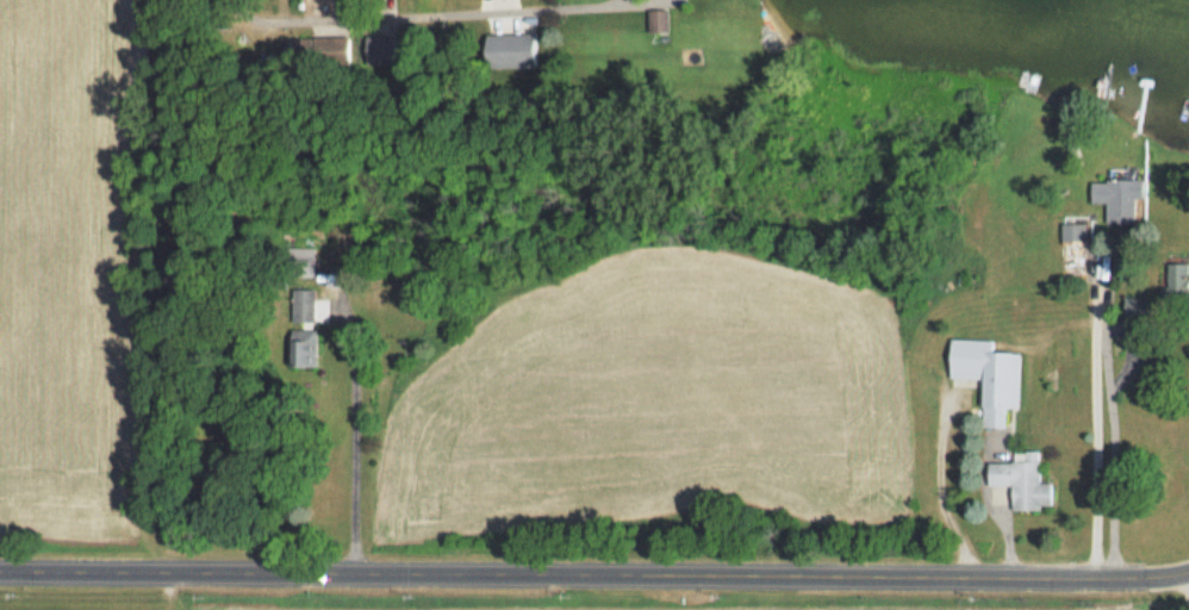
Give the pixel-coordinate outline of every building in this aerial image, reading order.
[(284,39),(284,61),(346,60),(346,39),(284,39)] [(1105,221),(1135,221),(1136,179),(1091,178),(1090,202),(1105,202),(1105,221)] [(1086,273),(1086,222),(1062,222),(1062,273),(1086,273)] [(314,247),(285,247),(285,271),(314,271),(314,247)] [(1163,302),(1187,302),(1187,262),(1163,262),(1163,302)] [(291,323),(313,323),(313,289),(291,289),(291,323)] [(316,367),(316,330),(292,330),(292,367),(316,367)] [(1018,407),(1019,352),(994,351),(994,340),(949,339),(949,378),(981,378),(981,426),(1004,426),(1004,407),(1018,407)] [(1010,508),(1050,508),(1050,483),(1039,483),(1039,461),(986,461),(986,486),(1010,485),(1010,508)]
